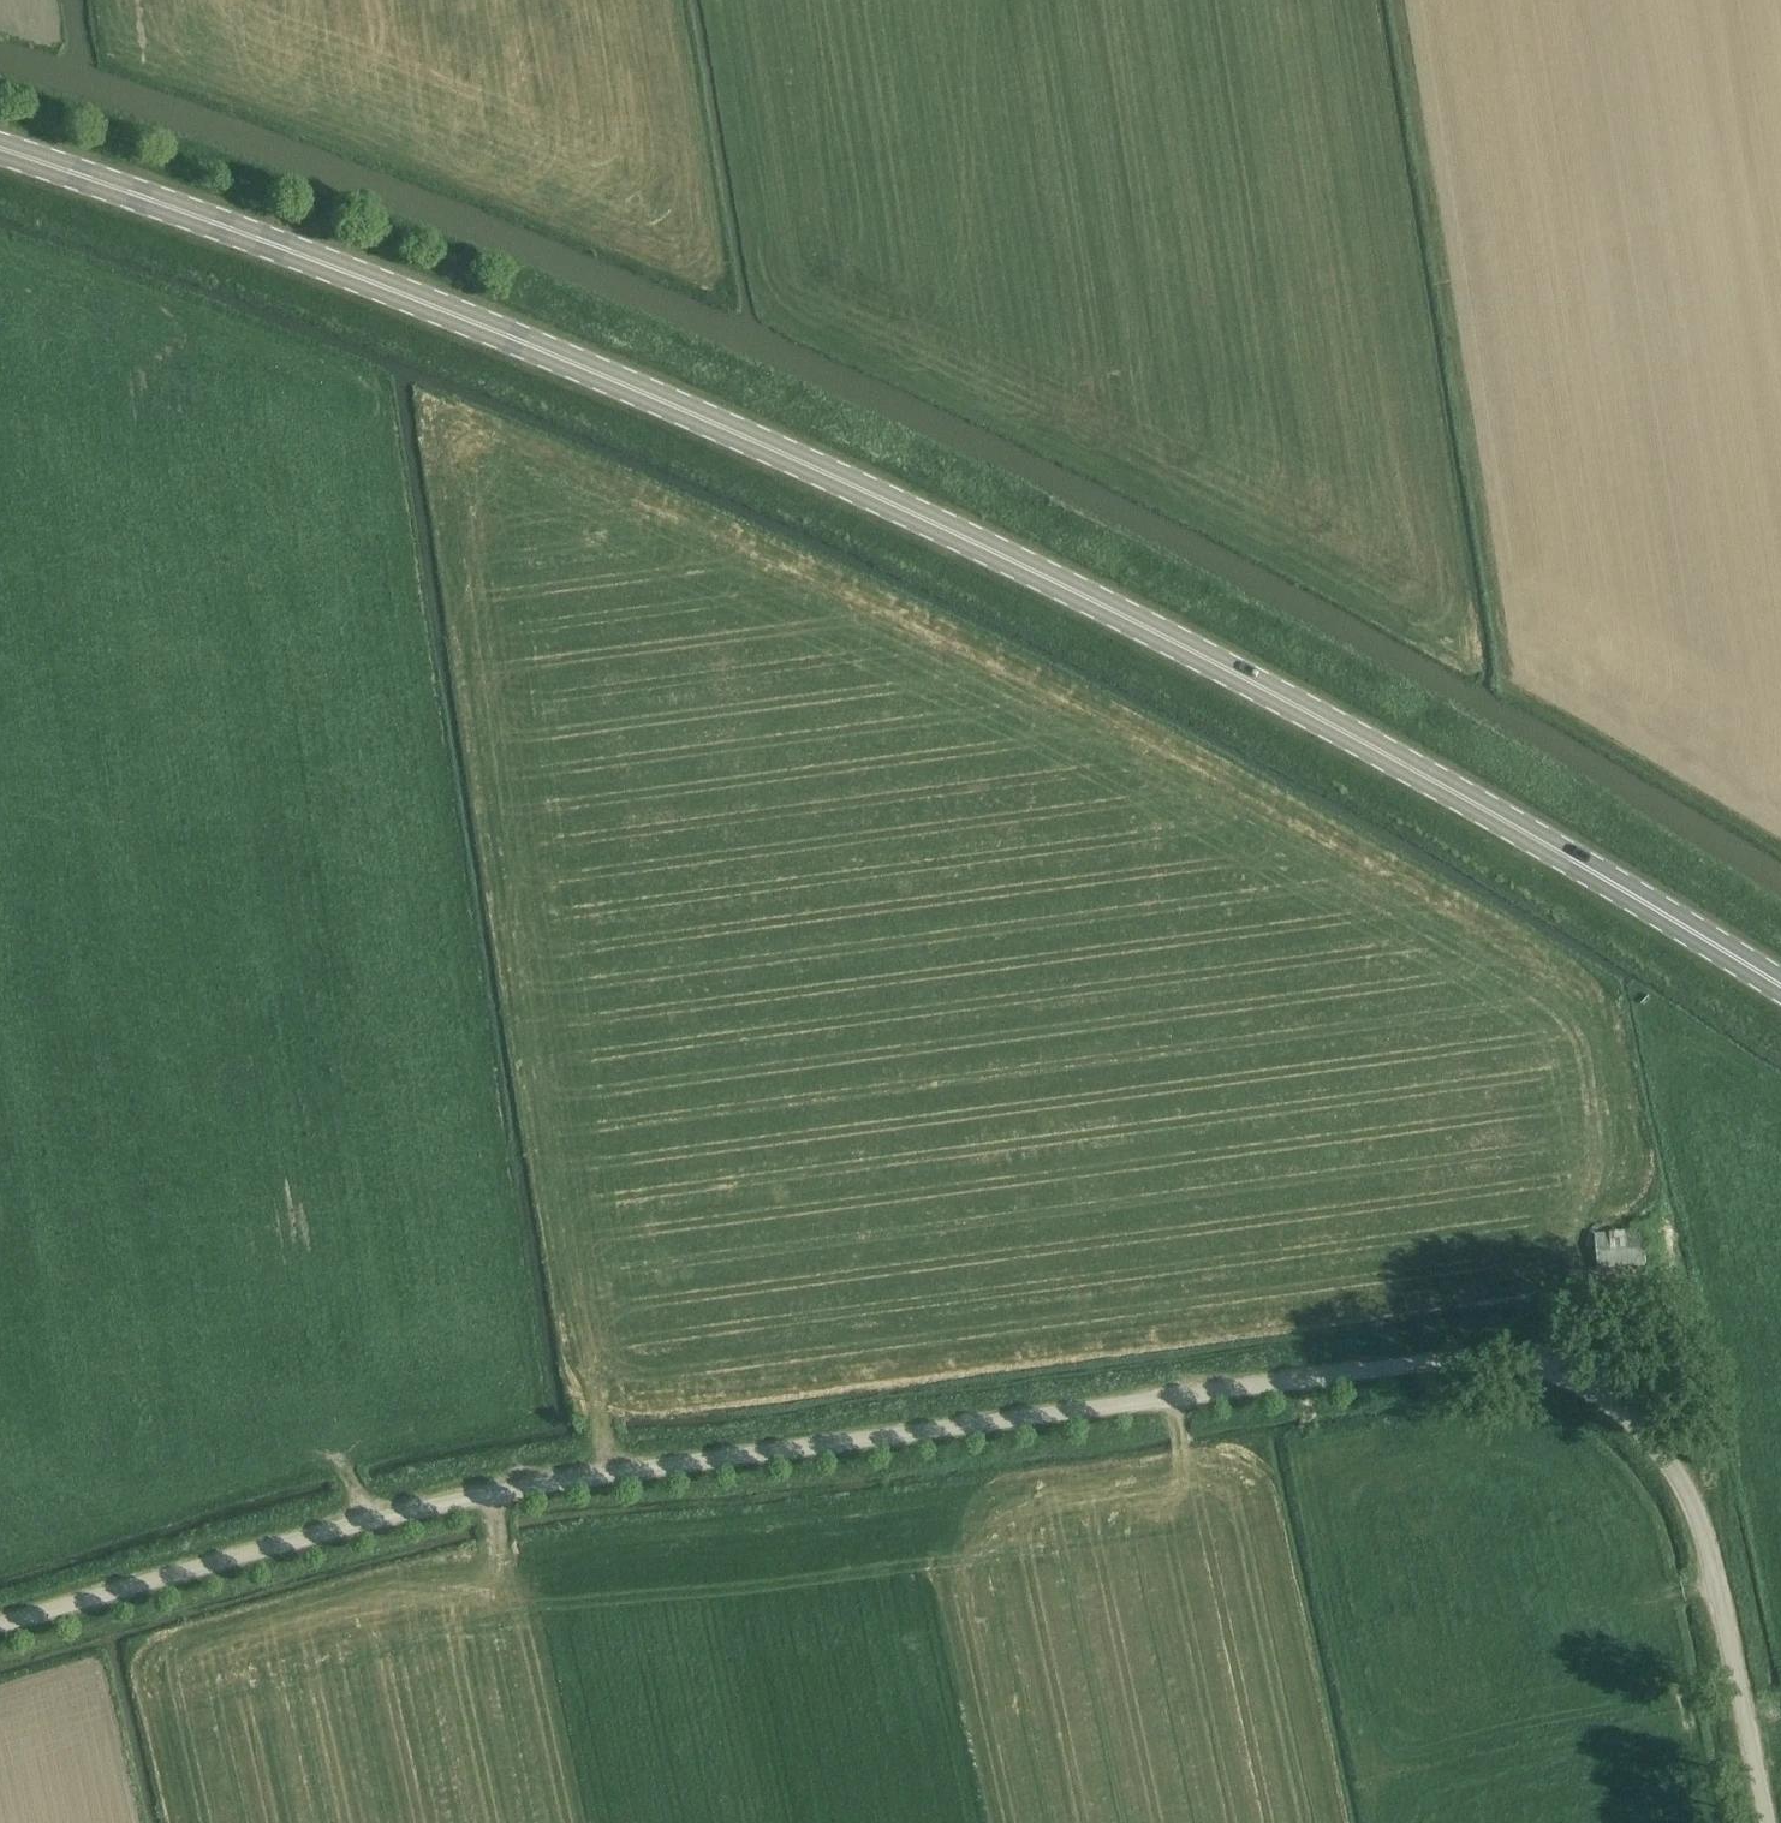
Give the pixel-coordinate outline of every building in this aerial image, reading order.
[(1595,1235),(1596,1244),(1598,1268),(1647,1264),(1645,1240),(1644,1231),(1595,1235)]
